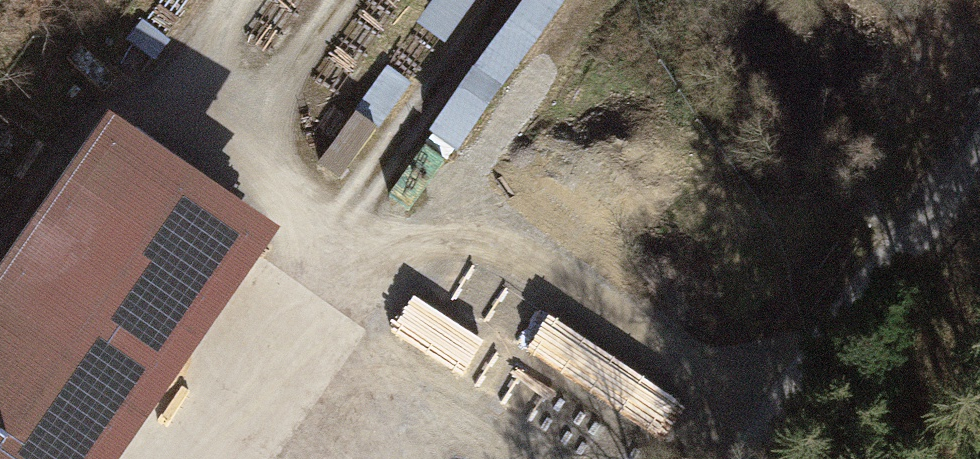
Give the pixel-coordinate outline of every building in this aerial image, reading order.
[(214,0),(171,0),(132,61),(163,80),(214,0)] [(463,168),(578,0),(442,0),(365,113),(399,136),(378,166),(397,179),(424,141),(463,168)] [(357,185),(380,131),(353,119),(329,173),(357,185)] [(276,239),(103,120),(0,268),(0,458),(123,458),(276,239)]
